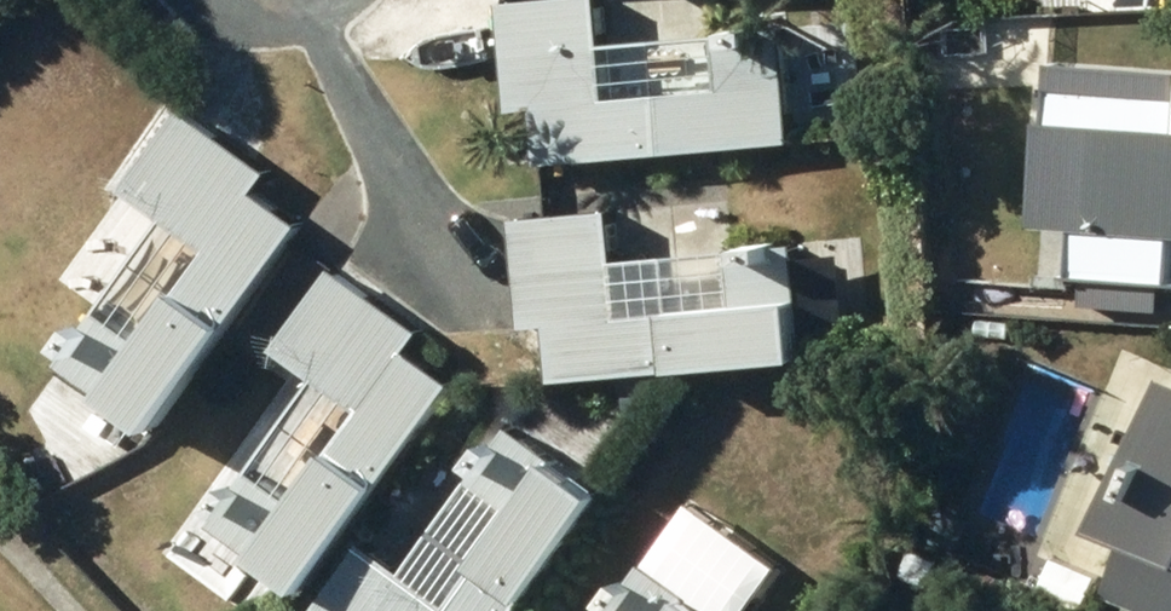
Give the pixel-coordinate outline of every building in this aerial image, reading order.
[(528,103),(554,101),(559,155),(815,133),(805,22),(738,28),(742,78),(629,88),(622,0),(519,0),(528,103)] [(1071,55),(1065,138),(1117,142),(1112,213),(1092,211),(1088,266),(1170,272),(1170,62),(1071,55)] [(149,237),(139,251),(142,269),(80,355),(124,387),(133,375),(189,415),(265,311),(257,305),(321,217),(273,183),(288,163),(200,100),(143,179),(185,210),(167,234),(149,237)] [(532,212),(533,221),(520,223),(524,256),(536,255),(543,321),(566,319),(572,373),(843,346),(836,284),(818,286),(813,238),(750,244),(755,295),(642,306),(632,202),(532,212)] [(426,342),(439,324),(351,260),(293,338),(337,371),(231,516),(278,550),(286,540),(336,577),(414,470),(407,465),(472,376),(426,342)] [(1132,512),(1148,519),(1120,588),(1170,609),(1170,414),(1132,512)] [(493,472),(538,506),(469,598),(385,535),(327,610),(532,610),(554,582),(562,587),(640,484),(589,446),(580,457),(532,421),(493,472)] [(629,610),(756,610),(723,586),(715,596),(665,559),(627,609),(629,610)]
